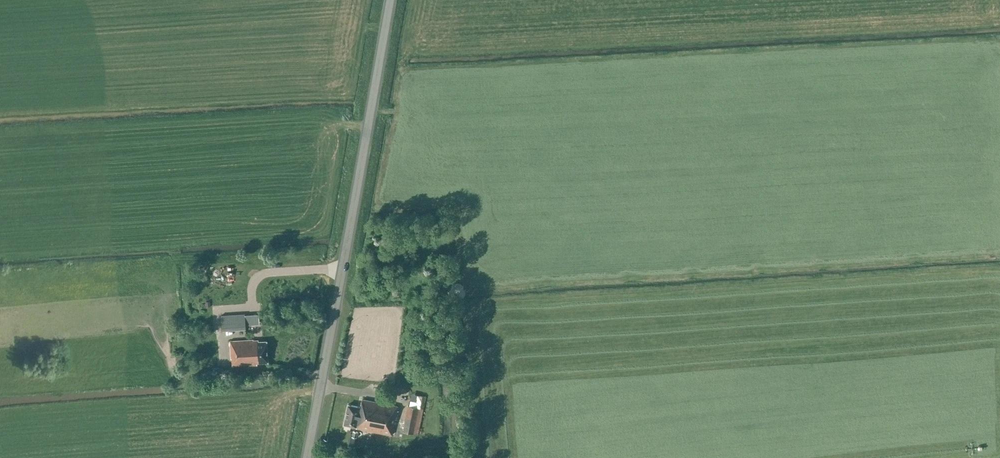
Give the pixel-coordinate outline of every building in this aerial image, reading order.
[(221,329),(245,330),(245,314),(221,314),(221,329)] [(253,340),(230,341),(231,359),(232,359),(233,366),(257,365),(257,363),(268,362),(267,341),(258,341),(258,340),(253,340)] [(393,430),(398,406),(362,399),(361,407),(348,405),(344,424),(357,427),(356,428),(392,435),(392,432),(394,433),(395,430),(393,430)] [(423,409),(418,408),(408,405),(403,431),(418,434),(423,409)]
